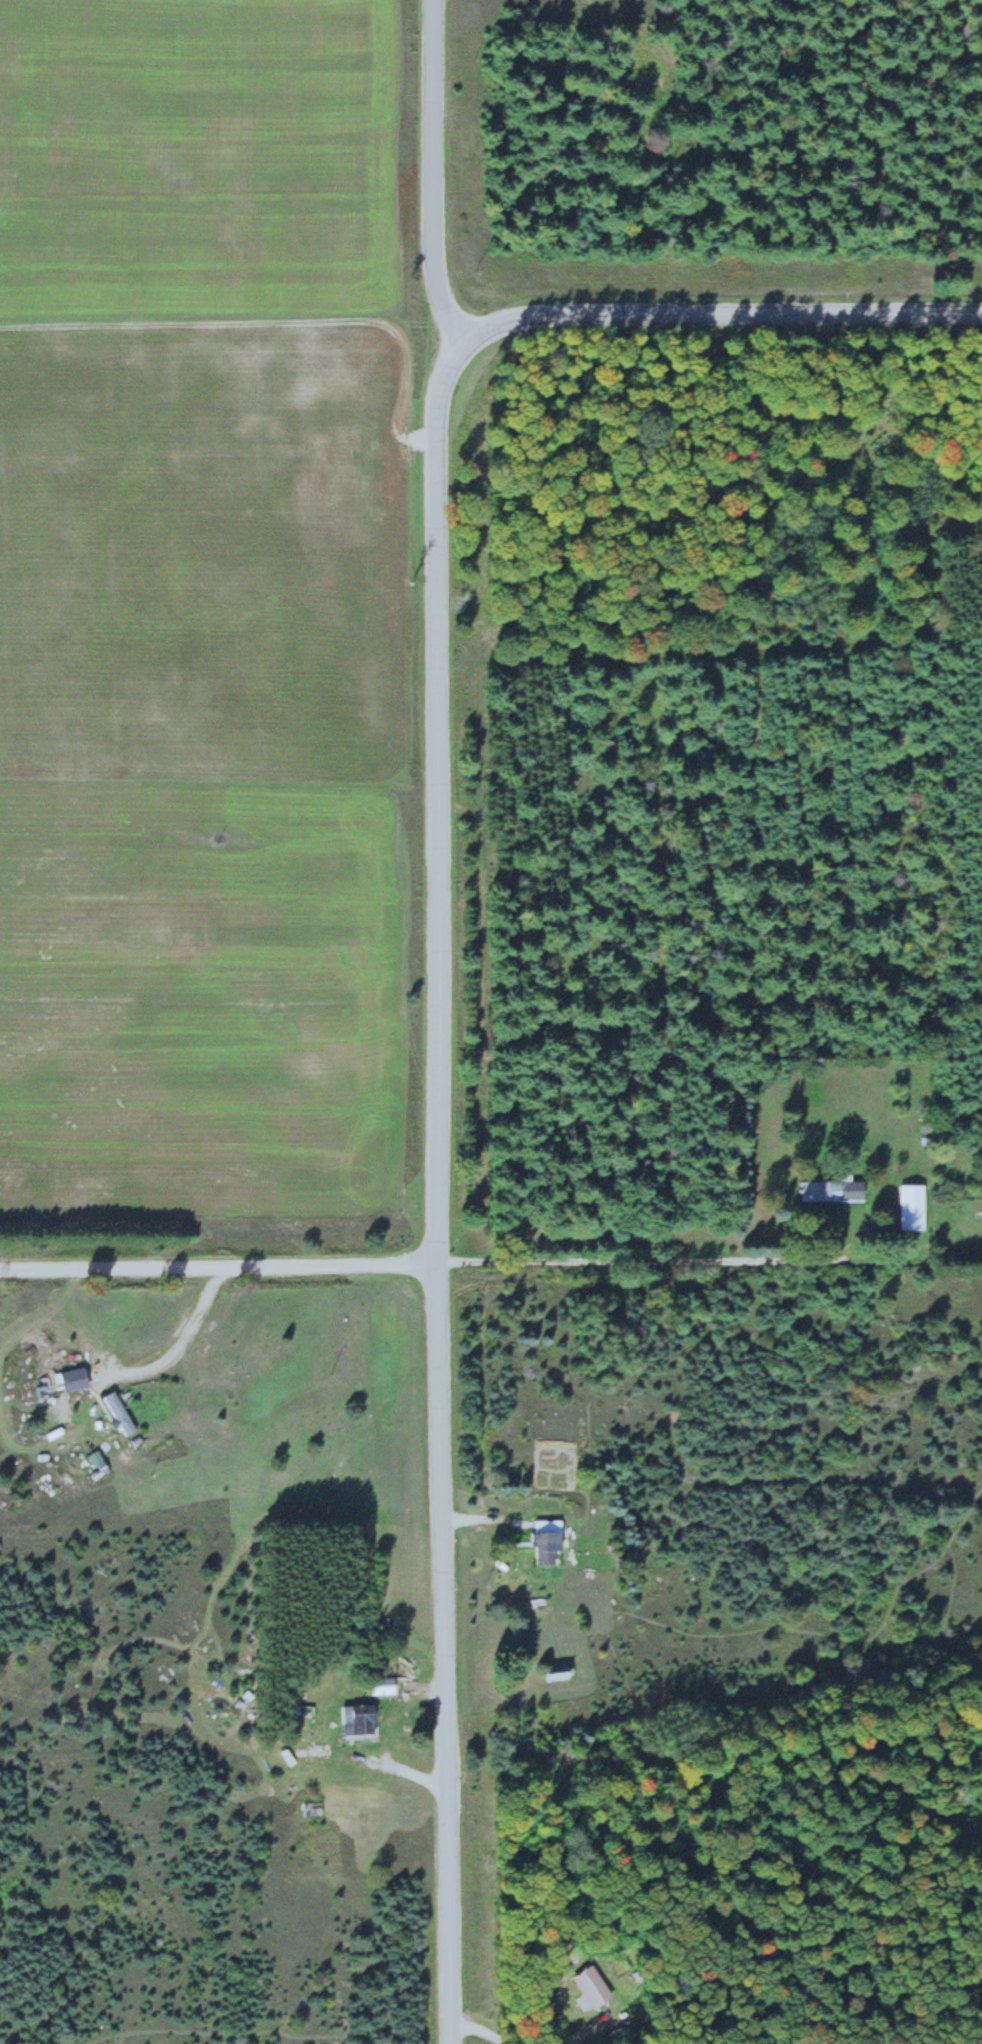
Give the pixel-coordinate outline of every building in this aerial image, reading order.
[(796,1181),(797,1200),(859,1200),(859,1179),(847,1180),(847,1174),(835,1174),(835,1180),(796,1181)] [(895,1185),(895,1230),(920,1230),(920,1184),(895,1185)] [(59,1368),(64,1387),(86,1381),(82,1362),(59,1368)] [(102,1393),(124,1431),(134,1425),(113,1387),(102,1393)] [(531,1564),(552,1564),(552,1551),(556,1551),(556,1521),(527,1521),(527,1548),(531,1548),(531,1564)] [(541,1669),(542,1681),(566,1679),(565,1666),(541,1669)] [(368,1695),(388,1695),(388,1679),(368,1679),(368,1695)] [(338,1706),(338,1736),(369,1736),(369,1706),(338,1706)] [(316,1816),(316,1803),(299,1803),(299,1816),(316,1816)] [(567,1979),(590,2010),(609,1997),(587,1965),(567,1979)]
